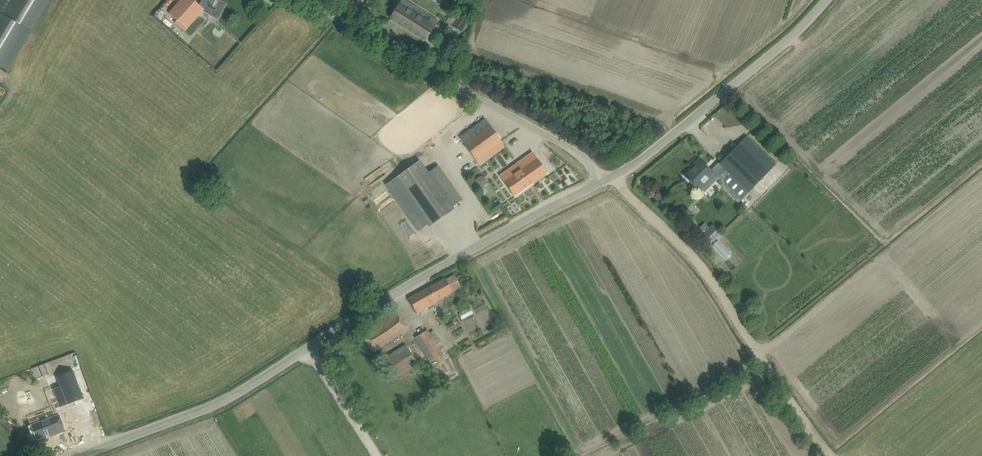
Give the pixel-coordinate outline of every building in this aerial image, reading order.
[(9,71),(51,0),(0,0),(0,66),(9,71)] [(174,22),(184,30),(186,28),(187,29),(203,10),(205,12),(214,17),(223,2),(219,0),(202,0),(199,6),(192,0),(181,0),(169,14),(177,20),(174,22)] [(404,0),(401,0),(390,18),(426,41),(431,32),(438,21),(432,17),(429,22),(410,10),(413,6),(404,0)] [(461,33),(468,23),(451,13),(445,24),(461,33)] [(198,52),(204,45),(197,40),(192,46),(198,52)] [(479,165),(497,153),(505,147),(485,119),(477,125),(459,138),(479,165)] [(775,165),(754,144),(746,137),(720,164),(719,163),(711,171),(699,159),(692,166),(694,168),(685,177),(697,189),(707,180),(708,181),(714,175),(722,183),(723,182),(740,200),(775,165)] [(500,176),(504,181),(509,189),(514,197),(547,174),(532,153),(500,176)] [(417,231),(427,224),(430,227),(454,210),(452,207),(463,200),(438,165),(428,172),(420,160),(385,185),(417,231)] [(476,179),(476,183),(478,186),(482,187),(485,185),(486,181),(484,177),(480,177),(476,179)] [(485,212),(489,209),(481,199),(477,203),(485,212)] [(690,226),(684,231),(688,236),(694,231),(690,226)] [(451,248),(454,246),(449,236),(445,238),(451,248)] [(444,279),(408,299),(417,314),(437,303),(436,301),(460,287),(454,275),(445,280),(444,279)] [(362,334),(373,352),(408,330),(396,312),(362,334)] [(467,322),(477,316),(474,312),(464,318),(467,322)] [(449,331),(455,328),(452,322),(446,325),(449,331)] [(442,355),(439,349),(443,347),(433,330),(429,333),(427,330),(415,338),(430,362),(442,355)] [(386,358),(398,376),(417,364),(405,345),(386,358)] [(27,427),(34,441),(47,435),(48,437),(62,430),(50,403),(78,390),(67,366),(50,374),(53,380),(46,383),(52,395),(43,399),(51,416),(27,427)] [(809,406),(815,402),(811,395),(805,399),(809,406)]
